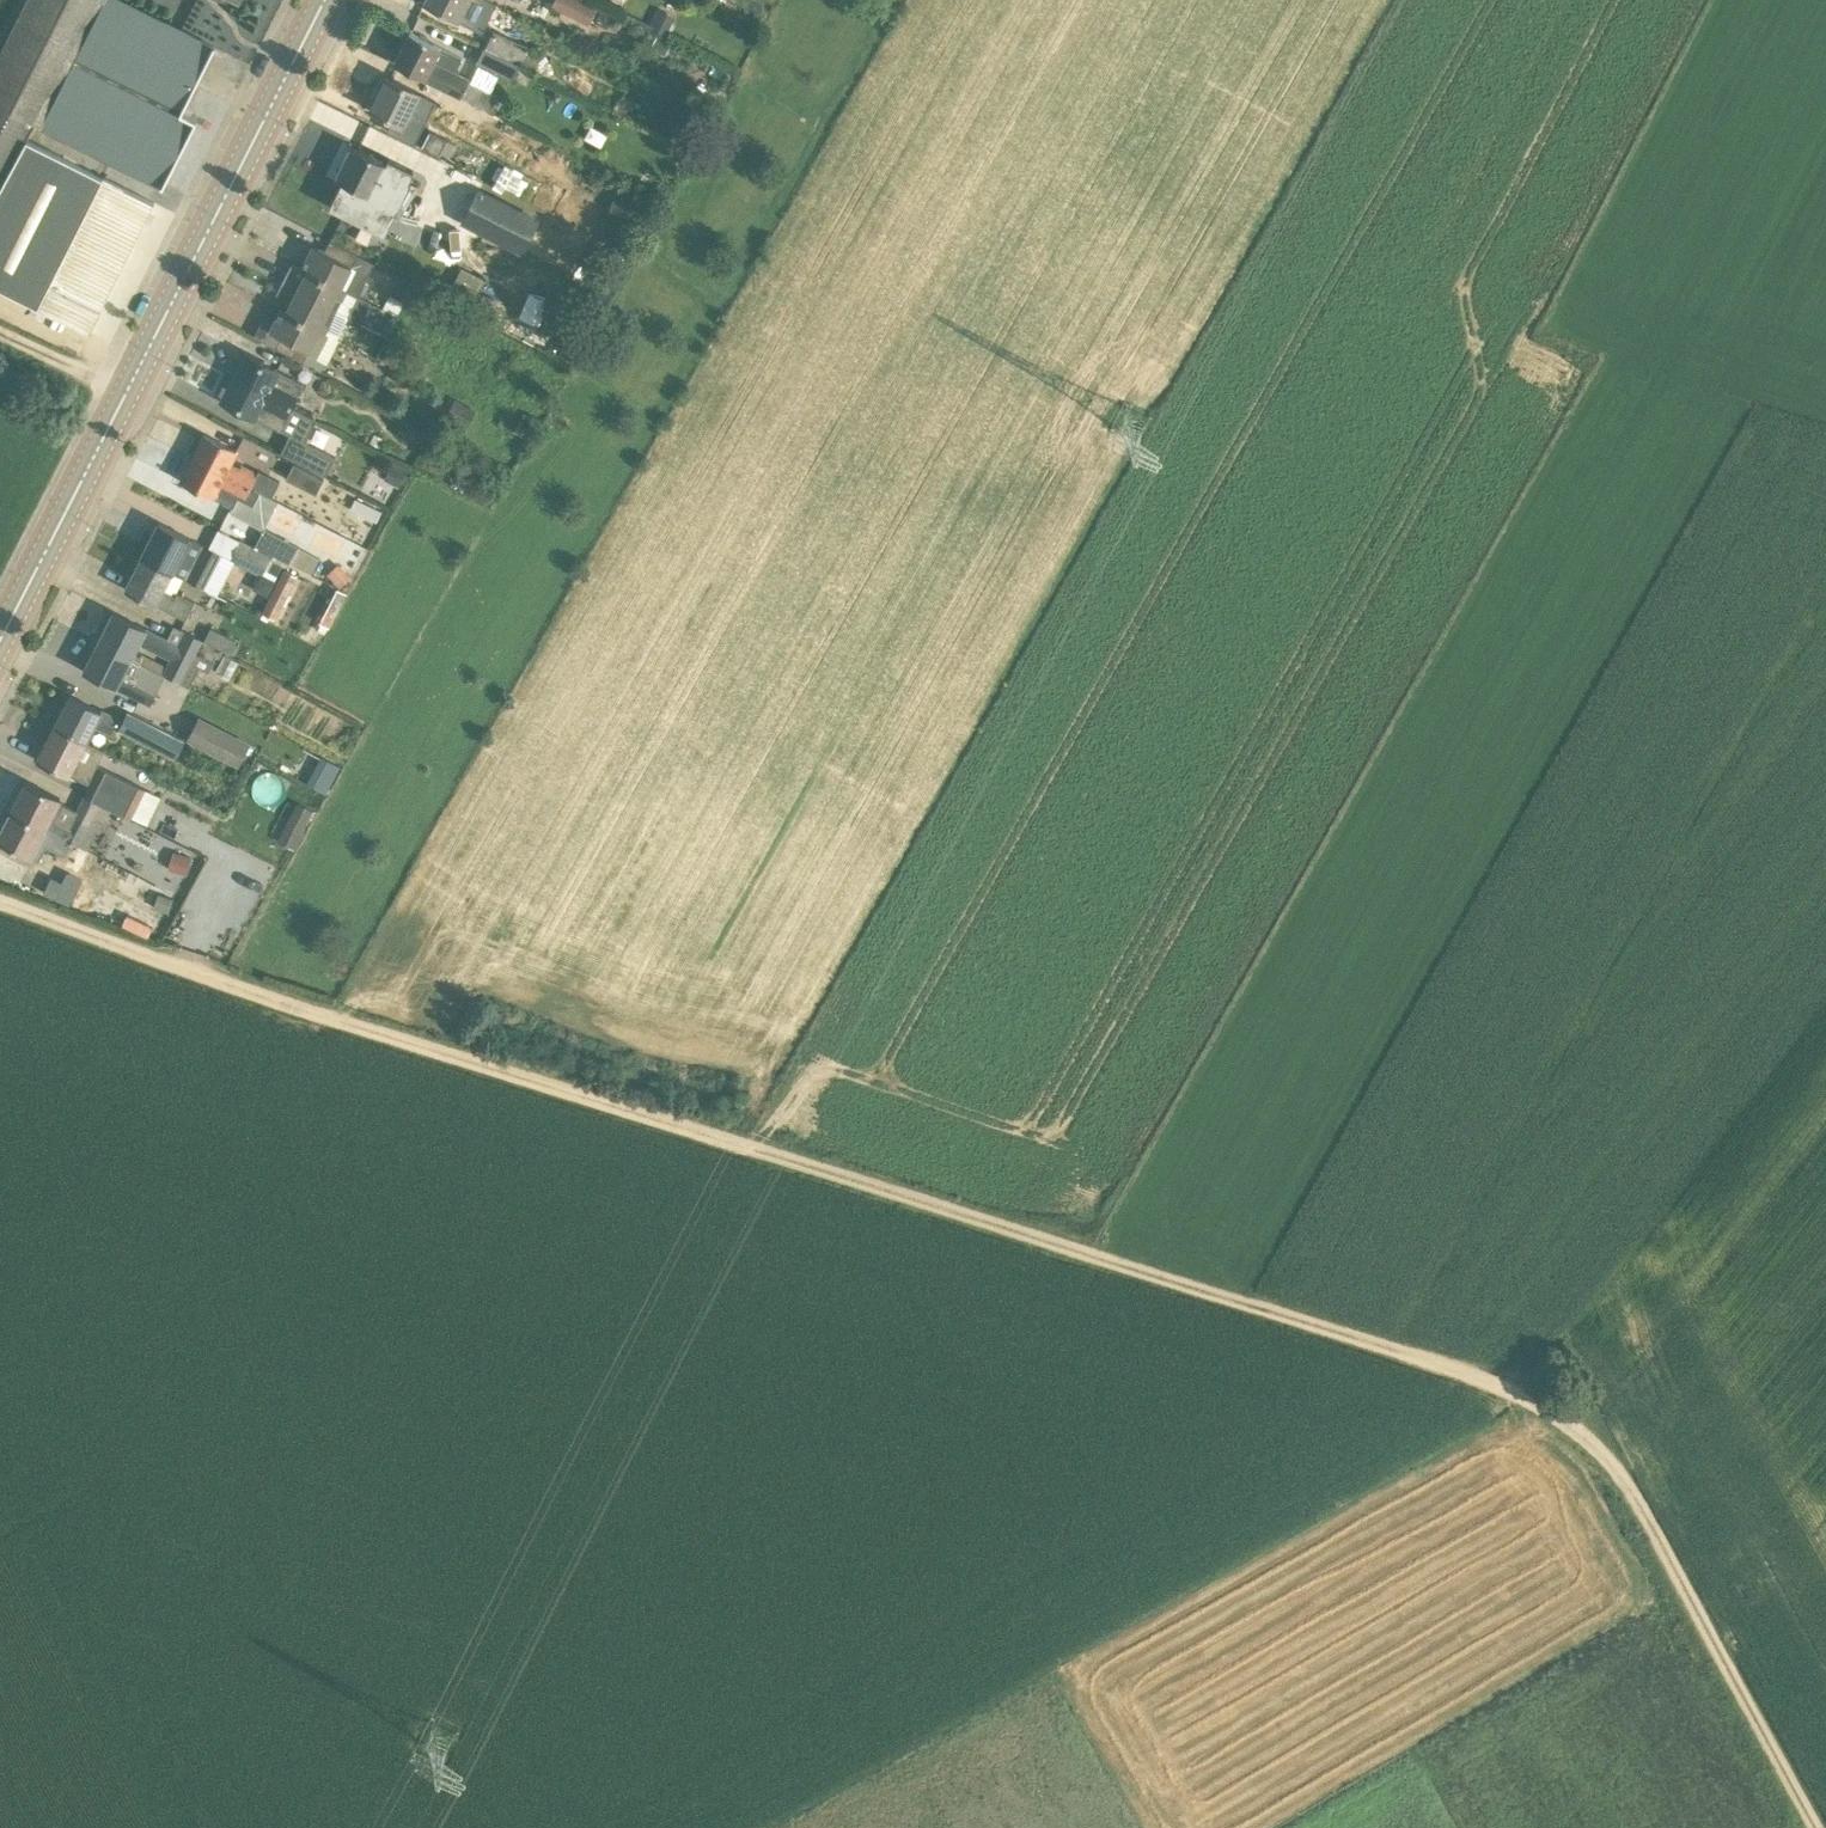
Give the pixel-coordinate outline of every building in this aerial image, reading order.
[(215,47),(123,0),(28,0),(0,55),(0,191),(27,138),(35,123),(163,188),(197,121),(181,114),(215,47)] [(468,0),(426,0),(424,3),(458,21),(458,20),(482,32),(488,19),(465,7),(468,0)] [(581,0),(555,0),(552,6),(589,24),(597,8),(581,0)] [(723,8),(727,0),(714,0),(712,3),(723,8)] [(648,25),(645,30),(656,36),(663,41),(675,20),(657,9),(648,25)] [(484,49),(519,66),(534,73),(543,56),(493,30),(484,49)] [(410,31),(394,63),(461,96),(470,79),(455,72),(462,58),(410,31)] [(670,45),(655,37),(649,47),(664,56),(670,45)] [(519,66),(484,49),(483,48),(475,64),(511,83),(519,66)] [(386,130),(413,143),(434,100),(387,76),(370,110),(391,120),(386,130)] [(623,95),(619,103),(631,109),(635,101),(623,95)] [(0,191),(0,288),(89,332),(155,202),(27,138),(0,191)] [(387,163),(351,146),(335,178),(344,183),(332,206),(378,229),(387,211),(401,218),(417,185),(403,178),(408,169),(389,159),(387,163)] [(538,217),(480,189),(464,220),(522,249),(538,217)] [(628,220),(633,204),(613,198),(608,213),(628,220)] [(569,263),(578,241),(551,230),(542,251),(569,263)] [(301,268),(307,270),(357,296),(374,262),(330,240),(325,251),(313,246),(301,268)] [(287,272),(282,283),(336,311),(362,324),(372,303),(357,296),(307,270),(302,280),(287,272)] [(401,281),(394,295),(405,300),(412,286),(401,281)] [(291,301),(286,311),(325,331),(336,311),(282,283),(276,293),(291,301)] [(325,331),(286,311),(281,308),(270,330),(282,336),(276,347),(322,371),(326,363),(313,356),(325,331)] [(246,354),(234,377),(291,406),(303,383),(246,354)] [(291,406),(234,377),(222,400),(280,429),(291,406)] [(445,418),(466,429),(476,410),(455,399),(445,418)] [(385,438),(375,433),(370,442),(380,447),(385,438)] [(204,434),(192,458),(264,495),(272,481),(242,466),(241,469),(230,464),(237,451),(204,434)] [(270,498),(264,495),(192,458),(181,480),(233,507),(238,497),(250,503),(245,512),(259,519),(270,498)] [(324,478),(294,463),(286,477),(317,493),(324,478)] [(400,487),(408,471),(394,464),(386,479),(400,487)] [(354,498),(350,510),(378,519),(382,507),(354,498)] [(142,555),(172,571),(204,587),(221,554),(261,575),(270,557),(218,531),(209,548),(159,522),(142,555)] [(264,528),(255,544),(291,563),(300,547),(264,528)] [(162,590),(172,571),(142,555),(125,589),(155,604),(185,619),(194,601),(177,592),(174,596),(162,590)] [(339,563),(327,573),(340,587),(352,577),(339,563)] [(264,613),(275,619),(298,576),(286,569),(264,613)] [(113,612),(98,641),(148,667),(189,687),(199,667),(191,663),(195,655),(213,664),(216,657),(219,659),(223,651),(204,641),(185,632),(178,646),(146,629),(113,612)] [(204,641),(223,651),(229,654),(236,641),(210,628),(204,641)] [(148,667),(98,641),(83,670),(116,687),(150,704),(157,691),(140,683),(148,667)] [(341,742),(353,720),(240,660),(228,681),(341,742)] [(55,726),(85,741),(94,724),(111,732),(117,720),(101,711),(70,695),(55,726)] [(250,743),(198,716),(185,740),(237,767),(250,743)] [(103,750),(85,741),(55,726),(37,760),(68,775),(69,774),(91,785),(85,796),(108,807),(111,809),(131,819),(145,790),(96,765),(103,750)] [(156,728),(149,742),(171,753),(178,740),(156,728)] [(321,756),(307,783),(326,793),(340,766),(321,756)] [(108,807),(85,796),(78,811),(59,801),(60,798),(27,780),(11,810),(70,841),(86,849),(108,807)] [(290,828),(301,834),(313,811),(298,803),(292,813),(296,815),(290,828)] [(63,854),(70,841),(11,810),(0,832),(0,841),(36,859),(44,845),(63,854)] [(192,858),(173,851),(168,869),(187,875),(192,858)] [(77,891),(51,878),(43,892),(70,905),(77,891)] [(174,898),(159,893),(154,908),(169,913),(174,898)]
